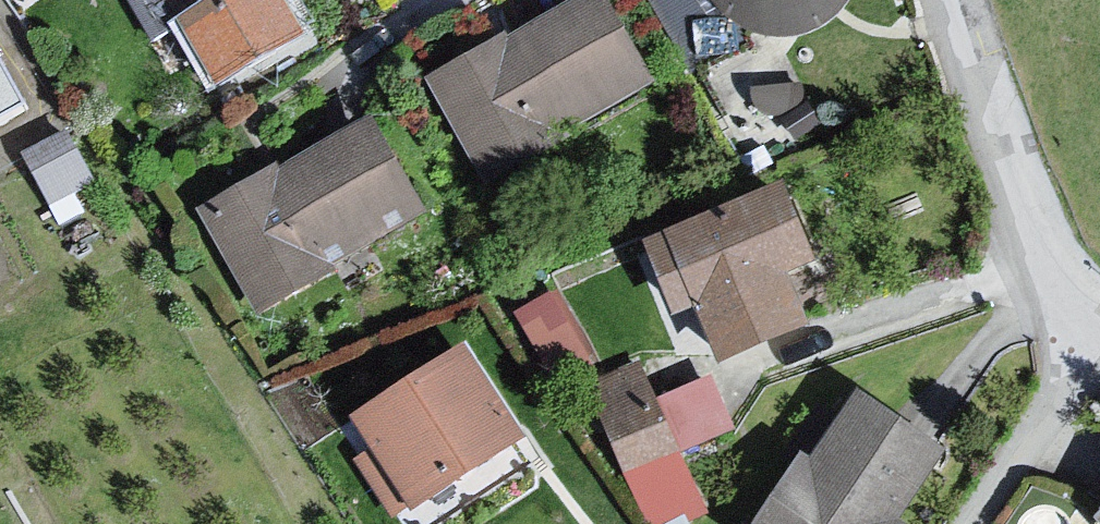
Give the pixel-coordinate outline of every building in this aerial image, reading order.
[(201,91),(291,43),(268,0),(187,0),(159,15),(201,91)] [(412,86),(470,191),(646,95),(593,0),(568,0),(412,86)] [(719,3),(743,22),(769,30),(796,29),(821,19),(841,0),(717,0),(719,3)] [(14,113),(0,86),(0,120),(14,113)] [(355,116),(191,213),(255,320),(419,223),(355,116)] [(61,137),(10,163),(37,214),(87,188),(61,137)] [(764,196),(631,255),(661,323),(680,315),(706,374),(798,334),(777,286),(800,277),(764,196)] [(533,272),(482,304),(538,394),(589,362),(533,272)] [(451,351),(331,429),(392,521),(512,443),(451,351)] [(589,403),(650,523),(669,523),(706,506),(687,469),(738,444),(702,371),(645,399),(636,380),(589,403)] [(833,399),(755,523),(904,523),(940,466),(833,399)] [(1079,522),(1081,523),(1099,523),(1099,504),(1079,522)]
